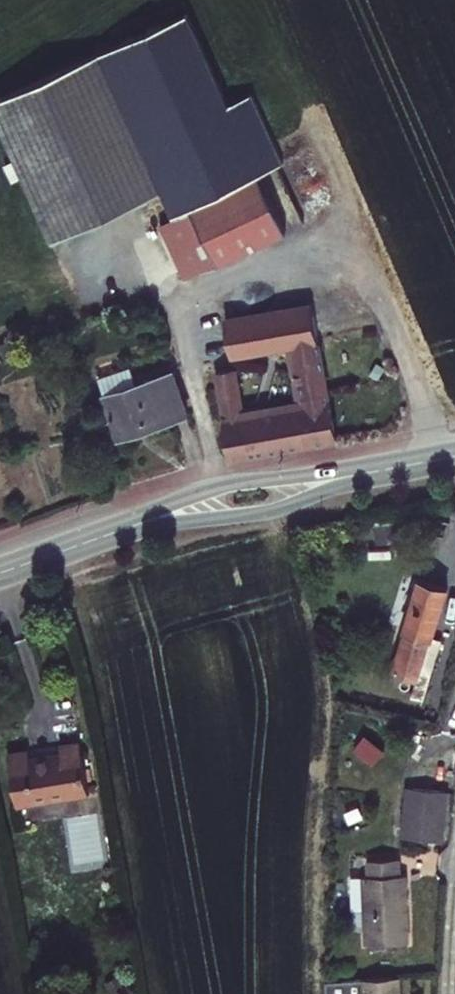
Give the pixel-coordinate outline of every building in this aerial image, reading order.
[(298,224),(271,167),(288,159),(294,156),(261,87),(237,99),(193,9),(109,50),(174,184),(187,212),(172,220),(196,271),(215,264),(229,258),(228,256),(298,224)] [(109,50),(0,101),(66,237),(174,184),(109,50)] [(316,215),(288,159),(271,167),(298,224),(316,215)] [(336,440),(312,300),(225,316),(231,357),(285,348),(294,401),(278,404),(277,401),(246,407),(239,368),(216,372),(232,459),(336,440)] [(189,413),(175,371),(136,381),(130,366),(98,376),(104,392),(101,393),(117,439),(118,437),(189,413)] [(454,610),(454,596),(424,590),(404,685),(432,691),(441,648),(447,648),(454,610)] [(82,755),(73,703),(53,706),(55,716),(24,721),(22,712),(2,716),(12,768),(82,755)] [(92,771),(55,777),(65,832),(101,825),(92,771)] [(432,834),(430,782),(392,783),(394,836),(432,834)] [(409,949),(406,878),(397,878),(396,858),(369,859),(370,879),(360,880),(363,951),(409,949)] [(407,981),(327,986),(328,993),(407,993),(407,981)]
